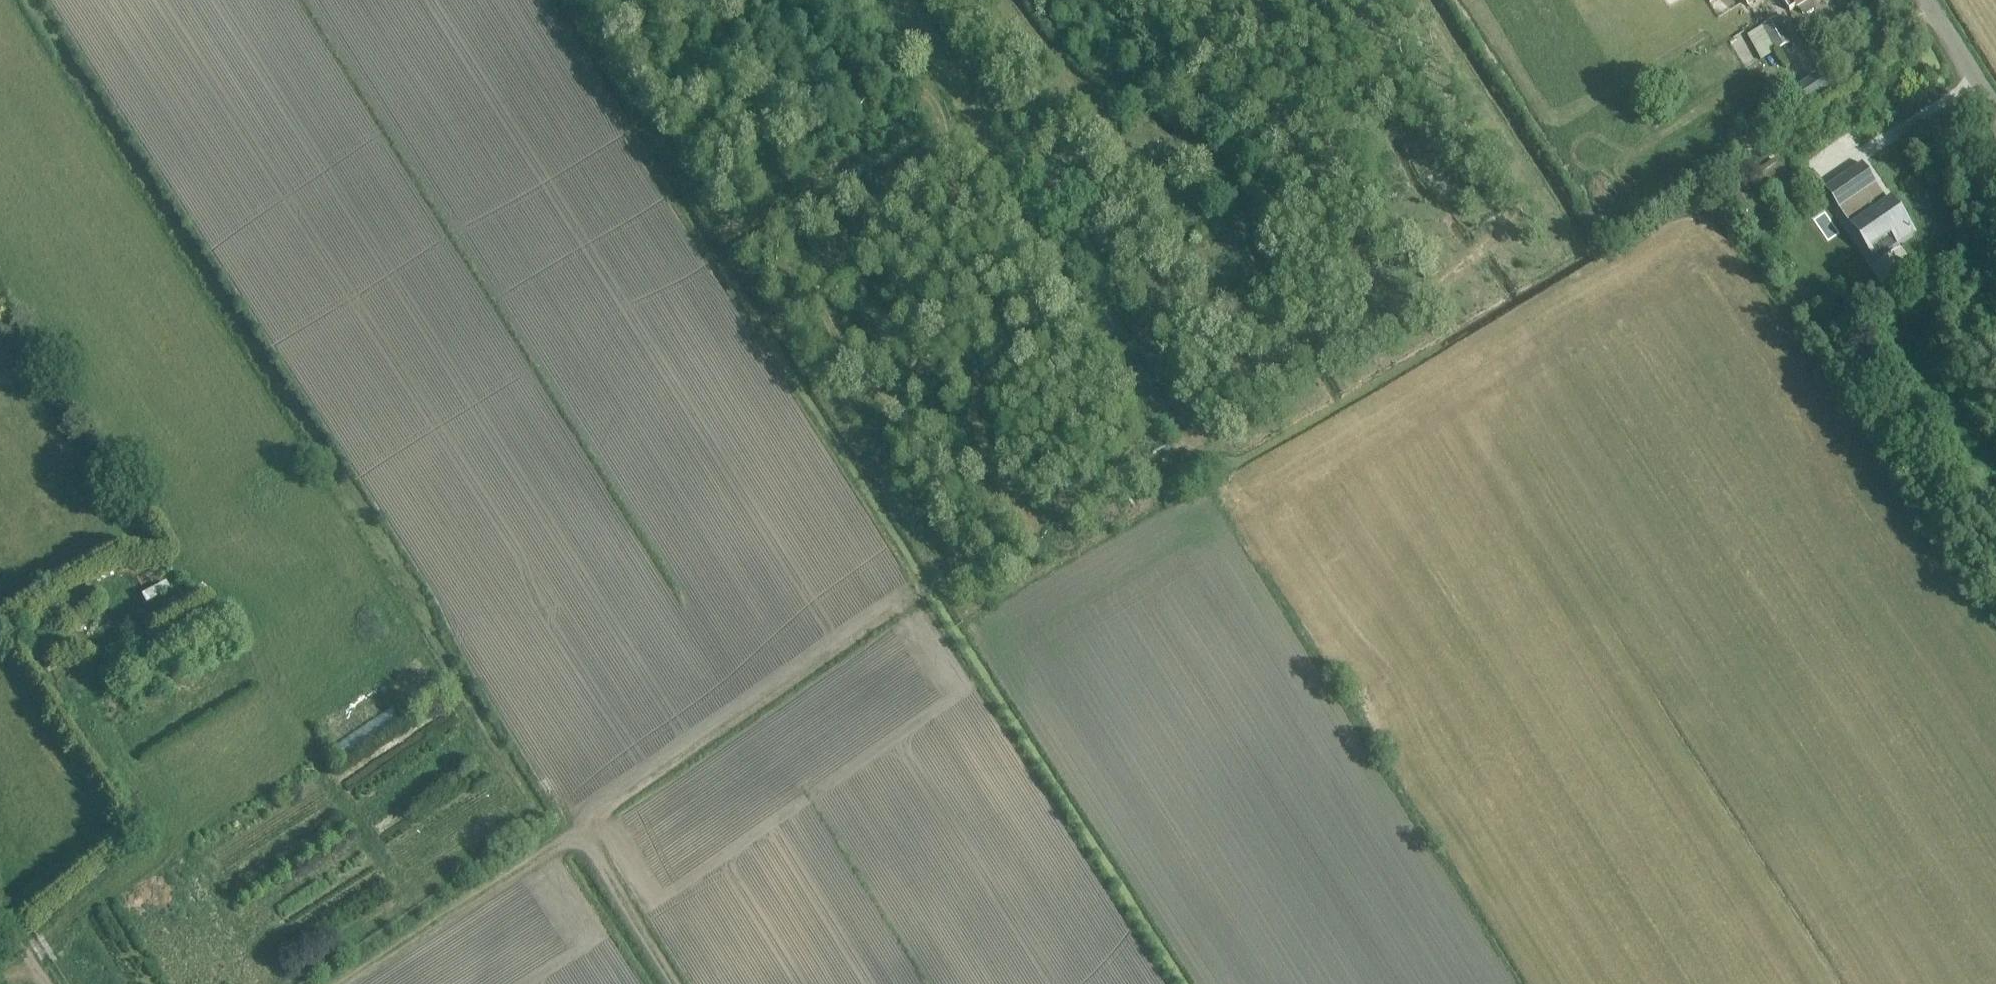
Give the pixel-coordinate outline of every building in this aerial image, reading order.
[(1748,9),(1763,0),(1742,0),(1748,9)] [(1796,10),(1797,9),(1802,17),(1806,18),(1813,14),(1814,9),(1809,1),(1811,0),(1790,0),(1796,10)] [(1747,37),(1760,60),(1791,42),(1778,19),(1747,37)] [(1818,74),(1791,92),(1800,107),(1828,89),(1818,74)] [(1825,189),(1839,210),(1842,207),(1854,224),(1850,226),(1868,252),(1891,236),(1898,247),(1916,234),(1902,213),(1898,216),(1862,163),(1825,189)] [(149,587),(154,598),(161,595),(166,607),(187,599),(178,575),(149,587)] [(353,739),(363,752),(422,706),(413,694),(353,739)]
